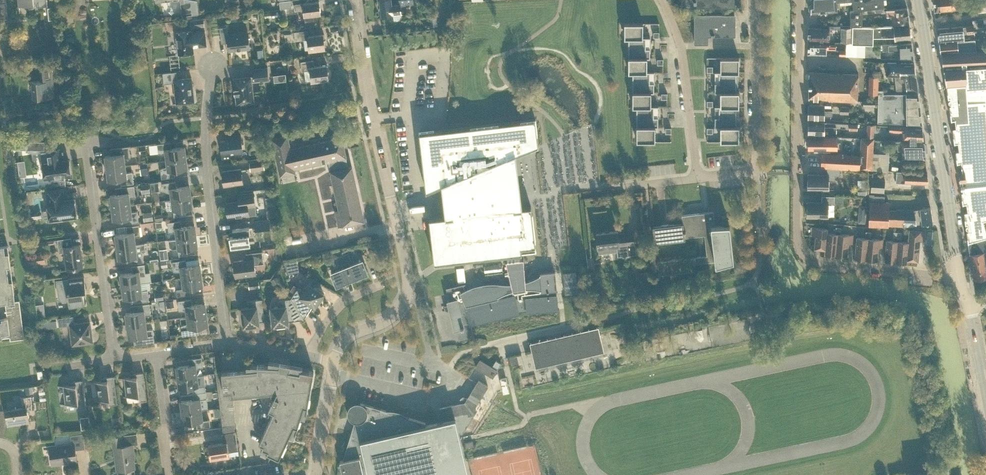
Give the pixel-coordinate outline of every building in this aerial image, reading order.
[(190,1),(184,2),(184,0),(180,0),(182,13),(192,12),(190,1)] [(292,7),(291,0),(282,0),(280,0),(281,8),(292,7)] [(304,15),(320,13),(319,0),(302,2),(303,3),(294,4),(294,10),(303,9),(304,15)] [(392,13),(401,12),(400,3),(413,1),(413,0),(380,0),(381,15),(392,14),(392,13)] [(853,0),(810,0),(810,4),(808,6),(808,9),(810,11),(810,12),(837,10),(837,2),(852,0),(853,0)] [(853,0),(852,0),(853,8),(861,8),(883,6),(883,0),(853,0)] [(934,11),(956,8),(955,0),(933,0),(934,11)] [(58,6),(60,22),(71,21),(69,5),(58,6)] [(892,24),(907,22),(905,7),(886,10),(887,16),(891,15),(892,24)] [(860,25),(861,8),(853,8),(850,9),(850,26),(851,26),(860,25)] [(707,34),(734,34),(734,15),(695,15),(695,42),(707,42),(707,34)] [(204,26),(204,18),(190,19),(191,27),(204,26)] [(624,38),(628,38),(643,38),(643,37),(643,23),(624,23),(624,38)] [(895,39),(909,37),(908,24),(893,26),(895,39)] [(895,39),(893,26),(893,25),(872,26),(870,26),(870,25),(860,25),(851,26),(851,41),(851,43),(873,44),(873,36),(893,36),(893,39),(895,39)] [(974,34),(973,25),(937,28),(938,42),(959,40),(964,40),(963,33),(973,32),(974,34)] [(229,50),(249,48),(248,32),(228,35),(227,26),(220,27),(221,43),(228,42),(229,50)] [(850,26),(841,26),(841,41),(845,41),(845,43),(851,43),(851,41),(850,41),(850,26)] [(829,40),(829,28),(808,27),(808,40),(829,40)] [(176,32),(178,53),(194,52),(193,46),(206,45),(205,31),(192,32),(191,30),(176,32)] [(324,47),(323,33),(307,35),(307,30),(294,31),(295,40),(307,38),(309,49),(324,47)] [(650,48),(645,48),(645,44),(649,44),(649,38),(650,38),(650,37),(643,37),(643,38),(628,38),(628,58),(646,58),(650,58),(650,48)] [(960,51),(976,50),(974,39),(964,40),(959,40),(938,42),(940,52),(941,52),(960,51)] [(834,48),(834,43),(808,42),(808,53),(826,53),(826,48),(834,48)] [(895,58),(912,58),(910,42),(887,44),(888,44),(882,45),(882,50),(888,50),(895,50),(895,58)] [(880,44),(873,44),(851,43),(845,43),(845,49),(845,55),(880,57),(880,44)] [(976,51),(976,50),(960,51),(941,52),(942,66),(943,66),(943,67),(944,80),(945,80),(946,86),(951,120),(954,119),(958,150),(955,150),(956,162),(960,162),(961,170),(958,170),(959,182),(962,182),(962,191),(960,191),(962,203),(966,203),(967,211),(963,211),(967,242),(968,242),(981,238),(982,239),(985,237),(985,232),(982,220),(985,219),(985,50),(976,51)] [(130,64),(122,56),(115,64),(123,71),(130,64)] [(720,57),(720,71),(720,72),(736,72),(738,72),(738,57),(720,57)] [(628,72),(632,72),(646,72),(646,71),(646,58),(628,58),(628,72)] [(328,78),(326,64),(314,66),(313,59),(300,61),(301,71),(310,70),(311,80),(328,78)] [(912,62),(900,62),(887,62),(886,75),(894,75),(896,89),(899,89),(916,89),(914,75),(912,62)] [(30,98),(54,96),(51,64),(39,65),(40,80),(29,81),(29,82),(31,82),(33,98),(30,98)] [(251,76),(233,78),(236,103),(254,101),(251,81),(269,79),(267,67),(253,69),(254,76),(251,76)] [(194,101),(191,77),(177,79),(176,71),(162,72),(164,83),(174,82),(176,103),(194,101)] [(651,93),(654,93),(654,83),(649,83),(649,79),(653,79),(653,72),(653,71),(646,71),(646,72),(632,72),(632,93),(651,93)] [(714,83),(714,93),(720,93),(720,92),(736,92),(736,72),(720,72),(720,71),(714,71),(714,72),(715,72),(715,79),(719,79),(719,83),(714,83)] [(857,101),(857,74),(809,72),(809,98),(828,98),(828,100),(857,101)] [(894,93),(883,93),(883,89),(878,89),(878,75),(869,75),(868,75),(868,93),(878,93),(877,122),(905,123),(920,124),(917,93),(900,93),(894,93)] [(720,107),(736,107),(739,107),(738,92),(736,92),(720,92),(720,93),(720,106),(720,107)] [(632,93),(632,107),(636,107),(651,107),(651,106),(651,93),(632,93)] [(832,115),(832,110),(824,109),(824,105),(809,104),(808,117),(823,117),(823,115),(832,115)] [(657,113),(657,107),(658,107),(658,106),(651,106),(651,107),(636,107),(636,127),(655,127),(658,127),(658,117),(653,117),(653,113),(657,113)] [(719,117),(714,117),(714,127),(720,127),(720,126),(736,126),(736,107),(720,107),(720,106),(714,106),(714,107),(715,107),(715,113),(719,113),(719,117)] [(449,304),(450,309),(455,329),(456,329),(457,329),(459,339),(459,340),(474,336),(471,324),(519,312),(519,311),(527,310),(527,311),(557,309),(554,272),(540,273),(540,275),(538,276),(535,277),(533,278),(531,279),(528,280),(526,281),(524,267),(522,259),(521,259),(521,253),(536,251),(536,250),(531,206),(516,208),(516,204),(515,194),(514,190),(510,157),(538,145),(535,119),(456,128),(453,128),(446,129),(437,130),(433,131),(429,131),(419,132),(426,191),(442,185),(445,183),(447,183),(451,216),(446,216),(429,218),(434,263),(506,254),(507,260),(506,261),(509,278),(511,283),(509,284),(505,284),(501,283),(498,283),(490,283),(481,284),(472,286),(464,290),(463,285),(463,284),(465,283),(446,287),(447,293),(449,300),(448,301),(449,304)] [(835,126),(824,126),(824,122),(809,121),(808,133),(835,134),(835,126)] [(921,125),(900,124),(889,124),(889,130),(902,131),(902,139),(923,139),(921,125)] [(720,141),(738,141),(739,126),(736,126),(720,126),(720,127),(720,141)] [(636,127),(636,141),(655,141),(655,127),(636,127)] [(220,140),(222,158),(231,157),(231,152),(242,151),(240,132),(225,133),(226,139),(220,140)] [(346,156),(341,137),(290,148),(287,135),(272,138),(280,175),(281,175),(283,182),(296,179),(294,172),(295,172),(294,168),(328,160),(330,170),(339,209),(335,209),(338,226),(364,220),(351,166),(345,167),(343,157),(346,156)] [(837,137),(823,137),(808,136),(808,148),(822,148),(822,147),(829,148),(837,148),(837,137)] [(871,168),(873,137),(861,137),(860,155),(821,153),(821,165),(871,168)] [(45,141),(26,140),(26,149),(44,149),(45,141)] [(900,140),(895,140),(895,144),(896,144),(897,149),(902,149),(902,157),(925,157),(923,141),(900,141),(900,140)] [(166,159),(185,157),(184,146),(171,148),(170,141),(157,143),(158,153),(166,153),(166,159)] [(105,167),(125,165),(124,158),(130,157),(129,145),(110,148),(111,154),(105,155),(106,164),(104,164),(105,167)] [(47,152),(41,153),(42,163),(41,163),(44,179),(49,178),(71,175),(69,159),(61,160),(60,148),(47,150),(47,152)] [(185,157),(166,159),(167,166),(160,168),(161,178),(175,176),(174,170),(187,168),(185,157)] [(264,169),(263,160),(249,161),(250,170),(264,169)] [(148,170),(147,163),(139,164),(140,171),(148,170)] [(125,165),(105,167),(105,171),(107,171),(108,179),(120,178),(121,184),(134,183),(132,171),(126,172),(125,165)] [(222,171),(224,185),(243,183),(241,168),(222,171)] [(827,174),(807,173),(807,188),(828,189),(828,180),(834,180),(834,175),(839,175),(840,168),(827,168),(827,174)] [(926,171),(900,170),(896,169),(895,180),(927,182),(926,171)] [(885,179),(871,178),(870,191),(884,192),(885,179)] [(162,182),(163,190),(171,193),(171,199),(190,196),(189,185),(176,187),(175,180),(162,182)] [(151,191),(159,189),(158,181),(150,182),(151,191)] [(142,193),(150,192),(149,182),(141,183),(142,193)] [(110,207),(130,204),(129,197),(135,196),(134,185),(115,187),(116,194),(110,194),(111,203),(109,203),(110,207)] [(865,194),(865,186),(857,186),(857,194),(865,194)] [(76,217),(74,199),(64,200),(62,188),(47,190),(48,202),(47,202),(48,209),(46,210),(44,212),(44,216),(46,218),(49,218),(50,220),(76,217)] [(226,202),(228,217),(249,215),(248,206),(255,205),(253,192),(238,194),(239,201),(226,202)] [(900,224),(903,224),(914,224),(916,224),(916,223),(922,222),(932,221),(930,206),(919,208),(920,208),(914,209),(900,209),(896,208),(896,210),(888,210),(888,202),(884,202),(884,195),(874,195),(874,194),(869,193),(868,201),(869,201),(869,223),(899,224),(900,224)] [(821,201),(807,201),(806,216),(828,216),(828,202),(834,202),(834,195),(821,195),(821,201)] [(186,214),(185,208),(192,207),(190,196),(171,199),(165,200),(167,209),(173,208),(173,216),(186,214)] [(130,204),(110,207),(110,210),(112,210),(113,219),(125,217),(126,223),(139,222),(137,210),(131,211),(130,204)] [(275,208),(266,209),(267,218),(269,218),(276,217),(275,208)] [(153,220),(152,211),(142,212),(144,221),(153,220)] [(715,265),(734,261),(730,225),(716,225),(714,211),(682,215),(683,222),(654,226),(656,241),(685,238),(685,237),(704,234),(706,255),(707,262),(714,261),(715,265)] [(270,228),(269,218),(267,218),(254,219),(255,229),(270,228)] [(177,238),(196,235),(194,224),(181,226),(181,220),(167,221),(168,231),(176,232),(177,238)] [(115,246),(135,243),(134,236),(140,235),(139,224),(126,226),(127,232),(115,234),(116,242),(115,242),(115,246)] [(233,234),(230,235),(231,246),(249,244),(248,233),(250,233),(249,226),(232,229),(233,234)] [(825,248),(826,232),(827,228),(811,226),(811,234),(815,235),(814,247),(825,248)] [(835,253),(838,226),(834,226),(834,232),(826,232),(825,248),(824,252),(835,253)] [(851,242),(852,234),(840,233),(840,227),(838,226),(835,253),(846,254),(847,242),(851,242)] [(909,259),(911,228),(908,228),(907,241),(900,240),(898,240),(897,261),(906,262),(907,259),(909,259)] [(923,239),(924,229),(911,228),(909,259),(917,259),(919,239),(923,239)] [(617,230),(596,233),(598,247),(599,253),(617,251),(618,256),(629,254),(635,253),(634,241),(627,242),(626,236),(618,237),(617,230)] [(867,258),(869,237),(870,231),(865,230),(864,237),(856,236),(854,257),(867,258)] [(900,231),(892,230),(891,239),(886,239),(884,260),(897,261),(898,240),(900,240),(900,231)] [(184,248),(197,247),(196,235),(177,238),(169,239),(169,245),(172,248),(178,247),(179,255),(185,254),(184,248)] [(82,266),(80,244),(72,245),(71,237),(57,239),(59,252),(64,251),(67,268),(82,266)] [(881,247),(882,238),(869,237),(867,258),(876,259),(877,246),(881,247)] [(982,239),(981,238),(968,242),(970,253),(983,251),(985,250),(985,237),(982,239)] [(144,261),(142,250),(145,250),(145,242),(135,243),(115,246),(115,250),(117,249),(118,258),(130,256),(131,263),(144,261)] [(9,259),(8,245),(0,246),(0,260),(9,259)] [(160,259),(168,258),(167,248),(159,249),(160,259)] [(254,264),(264,263),(262,251),(246,253),(247,259),(233,261),(236,280),(236,277),(255,274),(254,264)] [(985,264),(985,259),(983,251),(970,253),(972,266),(985,264)] [(352,278),(367,272),(362,259),(349,264),(348,261),(351,259),(348,252),(342,254),(352,278)] [(37,254),(35,254),(36,264),(45,263),(44,253),(37,254)] [(336,284),(352,278),(342,254),(336,257),(339,264),(342,263),(344,267),(331,272),(336,284)] [(694,263),(707,262),(706,255),(657,261),(659,274),(695,270),(694,263)] [(299,270),(296,258),(284,261),(287,273),(299,270)] [(13,287),(9,259),(0,260),(0,289),(13,287)] [(186,265),(186,259),(172,261),(174,271),(181,271),(182,277),(201,275),(199,264),(186,265)] [(149,272),(145,273),(144,263),(131,265),(132,271),(120,273),(121,281),(120,282),(120,285),(140,283),(140,282),(151,281),(151,280),(149,272)] [(974,279),(985,277),(985,264),(972,266),(974,279)] [(456,268),(458,282),(466,281),(464,267),(456,268)] [(638,287),(649,286),(648,270),(636,271),(638,287)] [(189,287),(202,286),(201,275),(182,277),(183,288),(176,289),(177,295),(190,294),(189,287)] [(83,291),(86,290),(84,277),(57,280),(59,297),(63,300),(68,299),(69,306),(85,304),(83,291)] [(130,303),(149,300),(147,289),(141,290),(140,283),(120,285),(121,289),(122,289),(123,297),(129,296),(130,303)] [(321,295),(323,293),(308,283),(303,290),(298,286),(294,292),(290,298),(303,319),(312,304),(315,306),(316,303),(318,304),(323,297),(321,295)] [(15,300),(13,287),(0,289),(0,303),(5,302),(15,301),(15,300)] [(164,299),(163,291),(154,292),(155,300),(164,299)] [(191,298),(177,300),(179,310),(186,310),(187,316),(206,314),(204,303),(192,305),(191,298)] [(258,321),(264,320),(262,298),(248,300),(248,307),(241,308),(243,325),(247,325),(247,327),(256,326),(255,324),(259,323),(258,321)] [(288,321),(303,319),(290,298),(278,299),(279,306),(271,307),(273,325),(276,325),(276,327),(285,326),(285,323),(288,323),(288,321)] [(10,336),(10,339),(24,337),(19,300),(15,300),(15,301),(5,302),(7,317),(10,336)] [(126,320),(125,320),(125,325),(146,322),(145,315),(151,314),(149,303),(130,305),(131,311),(125,312),(126,320)] [(188,322),(181,325),(182,335),(195,333),(202,332),(202,326),(207,325),(206,314),(187,316),(188,322)] [(92,342),(90,321),(74,323),(73,315),(58,318),(59,326),(70,325),(72,344),(92,342)] [(10,336),(7,317),(0,318),(0,337),(10,336)] [(146,322),(125,325),(126,328),(127,328),(128,336),(134,336),(135,344),(141,343),(141,341),(154,340),(152,328),(147,329),(146,322)] [(160,326),(161,334),(170,333),(168,325),(160,326)] [(600,334),(598,327),(581,331),(531,343),(537,367),(604,351),(600,334)] [(177,377),(196,375),(196,369),(203,367),(201,357),(188,358),(189,365),(176,366),(177,377)] [(493,376),(497,370),(480,359),(476,366),(493,376)] [(496,360),(492,365),(498,368),(501,363),(496,360)] [(287,383),(290,364),(273,361),(272,365),(260,364),(262,388),(271,387),(271,385),(287,383)] [(262,388),(260,364),(251,364),(250,368),(240,369),(242,390),(262,388)] [(286,387),(288,388),(310,391),(313,371),(302,369),(302,366),(290,364),(287,383),(286,387)] [(218,390),(218,392),(242,390),(240,369),(234,370),(222,371),(216,372),(215,372),(216,373),(216,379),(217,384),(218,388),(218,390)] [(138,400),(146,399),(143,372),(130,373),(130,376),(124,377),(127,396),(138,394),(138,400)] [(192,393),(206,391),(204,381),(197,381),(196,375),(177,377),(179,388),(192,387),(192,393)] [(109,404),(117,403),(114,376),(100,377),(101,380),(95,381),(97,400),(108,398),(109,404)] [(503,393),(509,392),(506,377),(500,378),(503,393)] [(78,408),(85,407),(82,379),(69,381),(69,384),(64,385),(66,404),(77,402),(78,408)] [(218,388),(217,384),(216,379),(208,380),(209,389),(218,388)] [(461,402),(439,407),(442,418),(454,415),(455,418),(425,425),(425,422),(409,417),(406,415),(404,413),(401,412),(398,411),(395,410),(392,410),(389,410),(386,410),(360,402),(358,402),(355,402),(352,403),(350,404),(349,406),(348,409),(347,411),(347,414),(348,416),(350,418),(352,420),(354,421),(343,459),(340,460),(343,474),(469,474),(459,433),(461,432),(462,433),(476,409),(474,408),(488,385),(478,379),(467,398),(463,395),(460,398),(461,402)] [(288,388),(286,387),(287,383),(271,385),(271,387),(262,388),(242,390),(218,392),(219,398),(233,397),(233,395),(271,391),(271,392),(271,393),(272,394),(272,395),(273,395),(274,396),(268,409),(273,411),(259,442),(263,444),(271,427),(278,410),(282,411),(288,388)] [(306,412),(310,391),(288,388),(282,411),(300,416),(302,411),(306,412)] [(207,398),(206,391),(192,393),(193,399),(180,400),(182,412),(201,409),(201,408),(208,407),(207,398)] [(27,409),(34,408),(32,395),(21,397),(22,407),(6,409),(8,424),(28,421),(27,409)] [(233,397),(219,398),(222,425),(235,424),(233,397)] [(201,409),(182,412),(183,423),(196,421),(197,427),(210,426),(209,419),(202,420),(201,409)] [(300,416),(282,411),(278,410),(271,427),(289,435),(291,431),(295,432),(300,416)] [(144,423),(148,418),(144,414),(140,419),(144,423)] [(89,416),(80,417),(81,428),(90,427),(89,416)] [(235,431),(234,424),(222,426),(223,433),(222,433),(223,442),(208,444),(210,458),(229,455),(228,451),(238,450),(235,431)] [(279,457),(289,435),(271,427),(263,444),(260,449),(279,457)] [(52,463),(62,462),(76,460),(75,449),(85,448),(83,433),(70,434),(71,443),(57,445),(57,447),(49,448),(52,463)] [(133,444),(138,443),(136,433),(119,435),(120,436),(112,437),(113,447),(114,447),(117,470),(134,468),(133,459),(135,458),(133,444)]
